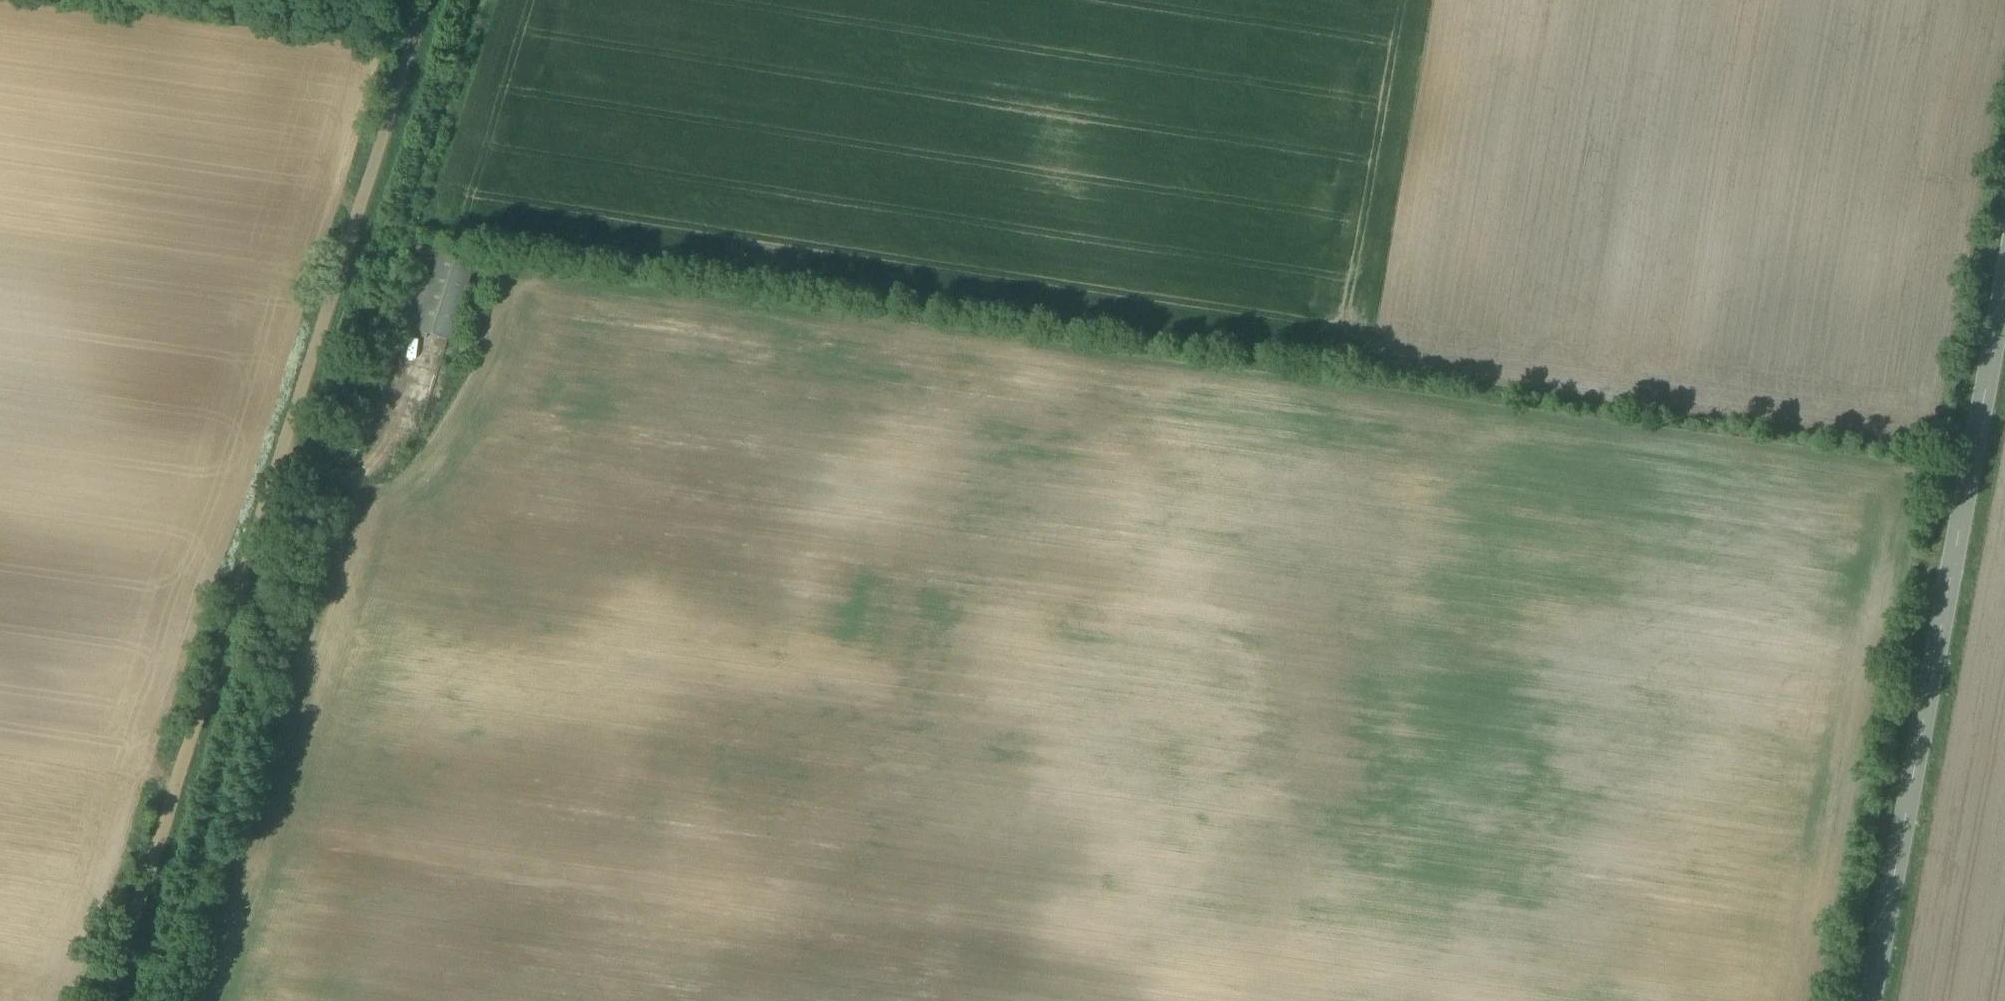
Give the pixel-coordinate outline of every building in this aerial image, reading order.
[(470,262),(425,248),(403,315),(449,329),(470,262)]
